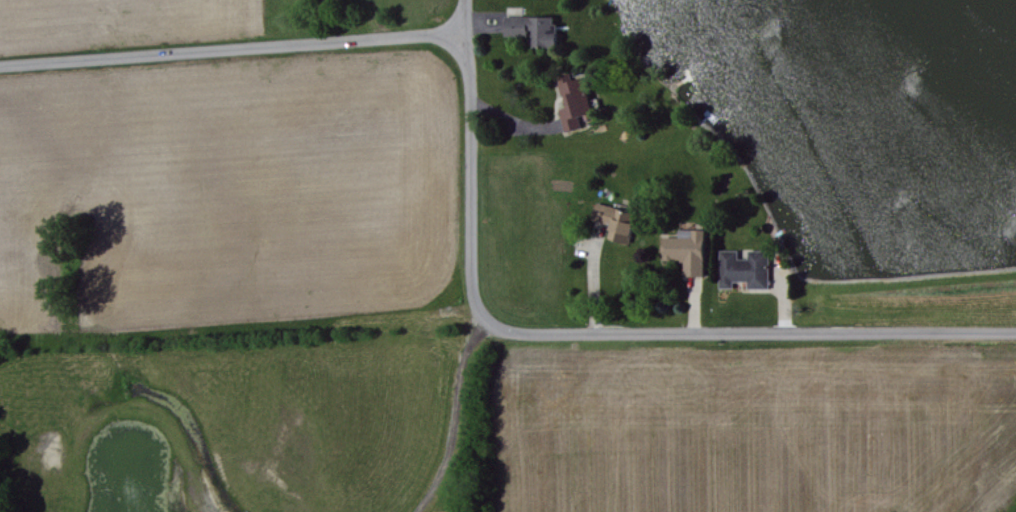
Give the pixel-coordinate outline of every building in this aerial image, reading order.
[(550,18),(502,17),(501,37),(528,38),(527,47),(553,48),(554,34),(550,33),(550,18)] [(564,132),(580,128),(576,116),(590,112),(581,78),(571,81),(569,74),(556,77),(561,97),(563,97),(566,108),(558,111),(564,132)] [(626,243),(633,212),(594,203),(590,220),(609,224),(606,238),(626,243)] [(677,237),(661,237),(661,261),(683,261),(683,276),(703,276),(702,230),(677,230),(677,237)] [(767,288),(768,251),(747,251),(747,259),(736,259),(736,251),(719,250),(718,288),(731,288),(731,281),(747,281),(747,288),(767,288)]
